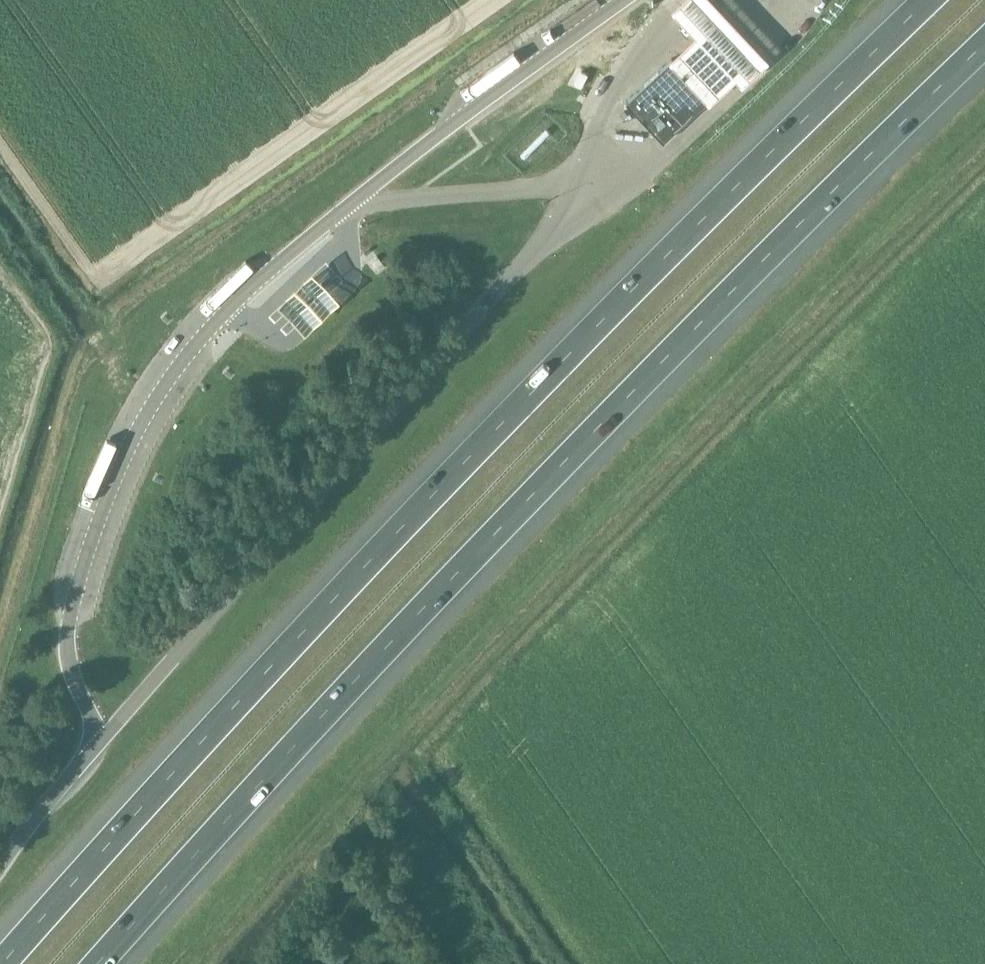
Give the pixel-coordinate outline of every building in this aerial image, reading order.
[(669,59),(707,99),(711,101),(735,79),(742,85),(766,62),(766,58),(709,0),(684,0),(673,10),(673,13),(696,36),(669,59)] [(707,99),(669,59),(624,101),(662,141),(707,99)] [(274,305),(301,334),(336,300),(308,272),(274,305)] [(285,351),(312,380),(347,347),(319,318),(285,351)]
